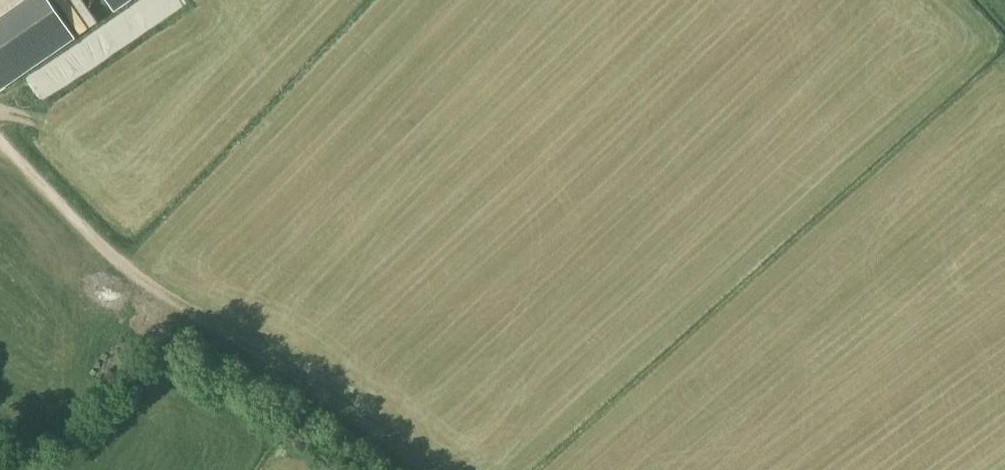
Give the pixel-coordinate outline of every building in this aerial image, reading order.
[(74,36),(49,0),(29,0),(0,20),(0,86),(74,36)] [(113,8),(125,0),(107,0),(113,8)]
